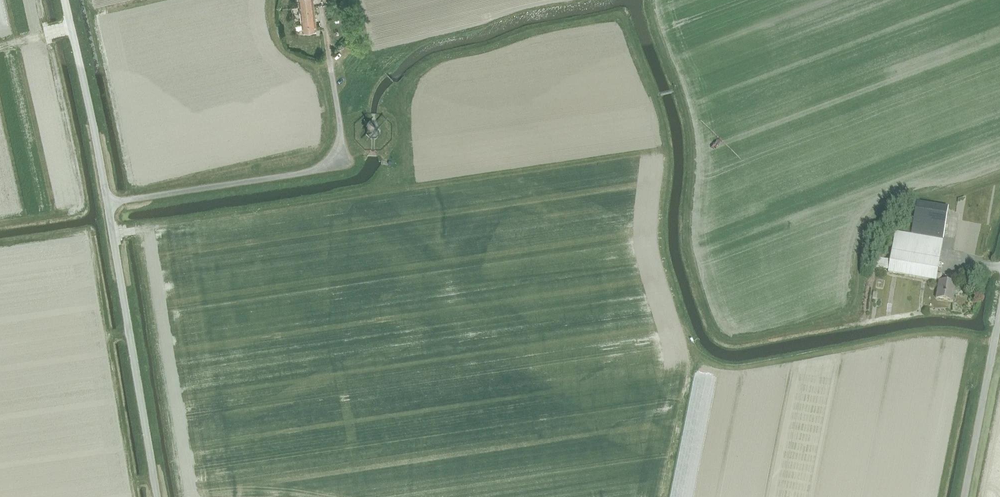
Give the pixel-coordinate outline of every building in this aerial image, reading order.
[(318,29),(314,0),(299,0),(304,31),(318,29)] [(377,127),(372,127),(370,127),(367,130),(367,135),(370,138),(375,139),(378,137),(379,131),(377,127)] [(878,258),(877,268),(884,270),(889,271),(889,273),(936,281),(936,279),(937,274),(949,210),(949,209),(918,203),(912,235),(896,233),(891,260),(886,260),(878,258)] [(939,282),(936,299),(953,302),(955,294),(958,295),(959,290),(955,289),(956,285),(952,284),(953,278),(945,276),(944,283),(939,282)]
